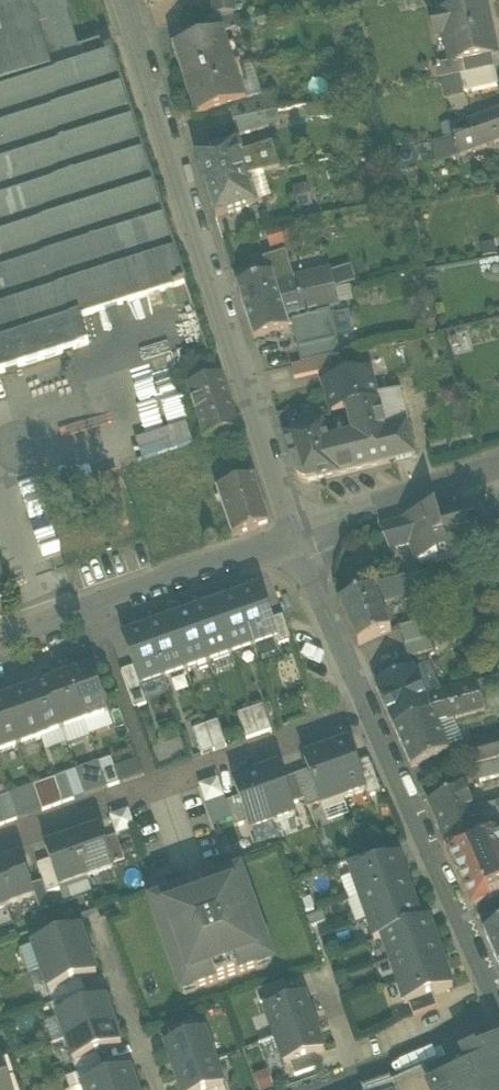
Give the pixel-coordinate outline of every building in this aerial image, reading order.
[(90,344),(81,318),(186,284),(112,51),(104,54),(82,60),(79,50),(63,0),(0,0),(0,373),(90,344)] [(214,16),(236,14),(235,0),(213,0),(214,16)] [(447,32),(454,63),(464,60),(492,55),(494,54),(486,18),(489,18),(486,2),(430,14),(435,35),(447,32)] [(205,22),(210,37),(224,32),(224,34),(239,29),(235,19),(220,20),(205,22)] [(173,49),(185,84),(235,68),(224,34),(224,32),(210,37),(173,49)] [(79,50),(82,60),(104,54),(101,43),(79,50)] [(464,60),(466,74),(495,68),(492,55),(464,60)] [(440,79),(460,75),(466,74),(464,60),(454,63),(437,66),(440,79)] [(252,64),(235,68),(246,102),(257,98),(262,97),(252,64)] [(246,102),(235,68),(185,84),(196,119),(229,108),(246,103),(246,102)] [(495,68),(466,74),(460,75),(464,92),(498,85),(495,68)] [(460,75),(440,79),(444,97),(464,92),(460,75)] [(257,98),(263,115),(277,112),(271,93),(262,97),(257,98)] [(229,108),(233,121),(259,116),(263,115),(257,98),(246,102),(246,103),(229,108)] [(328,102),(306,107),(307,120),(336,119),(328,102)] [(483,117),(488,130),(498,126),(498,111),(483,117)] [(259,116),(262,130),(281,124),(278,112),(277,112),(263,115),(259,116)] [(262,130),(259,116),(233,121),(238,137),(262,130)] [(472,136),(488,130),(483,117),(467,122),(472,136)] [(458,120),(441,124),(445,139),(462,135),(458,120)] [(488,130),(472,136),(454,138),(460,155),(461,156),(498,142),(498,126),(488,130)] [(433,144),(436,164),(460,155),(454,138),(433,144)] [(205,186),(206,188),(246,175),(239,155),(236,145),(236,144),(196,157),(205,186)] [(273,144),(244,154),(239,155),(246,175),(246,177),(264,174),(281,170),(273,144)] [(272,198),(264,174),(246,177),(249,186),(253,184),(259,202),(272,198)] [(256,207),(254,203),(249,186),(246,177),(246,175),(206,188),(216,219),(256,207)] [(253,184),(249,186),(254,203),(259,202),(253,184)] [(309,184),(293,187),(298,210),(314,207),(309,184)] [(286,228),(265,234),(270,251),(291,245),(286,228)] [(496,243),(481,246),(483,259),(498,257),(496,243)] [(264,260),(269,278),(273,277),(275,285),(295,281),(286,253),(264,260)] [(238,288),(246,314),(282,303),(324,293),(334,290),(331,277),(330,272),(295,281),(275,285),(273,277),(269,278),(238,288)] [(334,290),(346,288),(356,285),(353,272),(331,277),(334,290)] [(346,288),(334,290),(337,302),(349,299),(346,288)] [(338,305),(337,302),(334,290),(324,293),(327,308),(338,305)] [(327,308),(324,293),(282,303),(246,314),(254,339),(289,328),(289,327),(293,326),(299,351),(337,342),(336,338),(331,317),(331,313),(318,316),(317,310),(327,308)] [(350,313),(331,317),(336,338),(355,334),(350,313)] [(299,351),(302,364),(329,358),(341,355),(337,342),(299,351)] [(302,364),(292,366),(295,379),(332,370),(329,358),(302,364)] [(332,413),(345,409),(377,401),(375,396),(369,371),(324,383),(332,413)] [(239,430),(231,403),(222,377),(188,388),(196,414),(205,441),(214,438),(239,430)] [(455,387),(441,392),(446,406),(460,401),(455,387)] [(375,396),(377,401),(379,401),(380,408),(403,402),(400,390),(375,396)] [(385,428),(380,408),(379,401),(377,401),(345,409),(348,416),(353,437),(356,448),(332,454),(329,443),(323,424),(284,436),(298,478),(300,481),(302,483),(306,483),(394,462),(385,428)] [(380,408),(385,428),(406,422),(408,422),(403,402),(380,408)] [(51,464),(161,438),(157,420),(47,447),(51,464)] [(414,455),(406,422),(385,428),(394,462),(415,457),(414,455)] [(473,435),(456,440),(459,451),(476,447),(473,435)] [(353,437),(329,443),(332,454),(356,448),(353,437)] [(450,444),(431,449),(433,458),(453,453),(450,444)] [(217,490),(232,537),(269,524),(254,477),(217,490)] [(405,521),(405,522),(410,539),(412,539),(414,543),(419,562),(438,557),(437,553),(454,548),(455,552),(473,548),(474,547),(469,528),(462,502),(442,507),(443,513),(437,514),(436,511),(420,515),(420,517),(405,521)] [(476,561),(498,555),(498,540),(495,524),(493,517),(480,520),(482,525),(469,528),(474,547),(473,548),(476,561)] [(389,550),(414,543),(412,539),(410,539),(405,522),(383,527),(389,550)] [(437,553),(438,557),(455,552),(454,548),(437,553)] [(455,552),(438,557),(440,565),(457,561),(455,552)] [(405,580),(408,591),(428,585),(425,575),(405,580)] [(380,586),(373,590),(379,603),(409,596),(408,591),(405,580),(380,586)] [(260,590),(236,598),(254,647),(255,646),(273,640),(277,639),(271,620),(260,590)] [(391,631),(379,603),(373,590),(340,604),(358,646),(391,631)] [(231,655),(254,647),(236,598),(214,606),(231,655)] [(229,655),(231,655),(214,606),(192,614),(209,663),(214,661),(229,655)] [(187,670),(209,663),(192,614),(170,622),(187,670)] [(401,628),(405,644),(454,631),(450,615),(401,628)] [(283,616),(271,620),(277,639),(279,645),(292,641),(283,616)] [(164,678),(187,670),(170,622),(147,630),(164,678)] [(141,686),(164,678),(147,630),(124,638),(134,667),(141,686)] [(405,646),(408,658),(433,651),(430,639),(405,646)] [(273,640),(255,646),(260,658),(278,652),(273,640)] [(229,655),(214,661),(218,673),(234,667),(229,655)] [(414,671),(426,696),(441,692),(429,664),(414,671)] [(141,686),(134,667),(121,671),(135,708),(147,704),(146,701),(141,686)] [(93,668),(69,676),(85,723),(109,715),(93,668)] [(376,686),(394,727),(432,710),(426,696),(414,671),(414,670),(376,686)] [(63,731),(85,723),(69,676),(46,684),(63,731)] [(481,697),(498,692),(498,680),(498,676),(476,683),(481,697)] [(164,678),(141,686),(146,701),(169,693),(164,678)] [(426,696),(432,710),(481,697),(476,683),(441,692),(426,696)] [(40,739),(63,731),(46,684),(24,692),(40,739)] [(17,747),(40,739),(24,692),(1,700),(17,747)] [(481,697),(485,711),(498,711),(498,692),(481,697)] [(485,711),(481,697),(432,710),(438,723),(453,720),(485,711)] [(17,747),(1,700),(0,700),(0,753),(17,747)] [(251,710),(259,734),(272,730),(263,705),(251,710)] [(259,734),(251,710),(238,714),(247,739),(259,734)] [(438,723),(432,710),(394,727),(412,767),(449,750),(448,748),(438,723)] [(109,715),(85,723),(90,736),(113,728),(109,715)] [(438,723),(448,748),(463,742),(453,720),(438,723)] [(218,721),(206,725),(214,750),(227,746),(218,721)] [(63,731),(67,744),(68,745),(90,738),(90,736),(85,723),(63,731)] [(202,755),(214,750),(206,725),(193,730),(202,755)] [(63,731),(40,739),(45,752),(67,744),(63,731)] [(476,766),(498,760),(498,738),(470,746),(476,766)] [(350,742),(327,750),(344,799),(366,791),(357,763),(350,742)] [(111,759),(120,783),(144,775),(135,750),(111,759)] [(322,806),(344,799),(327,750),(304,758),(308,771),(320,804),(321,807),(322,806)] [(99,763),(108,788),(120,783),(111,759),(99,763)] [(366,791),(368,796),(381,792),(369,759),(357,763),(366,791)] [(480,782),(498,777),(498,760),(476,766),(480,782)] [(87,767),(95,792),(108,788),(99,763),(87,767)] [(76,771),(85,796),(95,792),(87,767),(76,771)] [(279,767),(256,775),(273,823),(296,815),(292,804),(284,779),(279,767)] [(75,799),(85,796),(76,771),(66,774),(75,799)] [(308,771),(296,775),(305,800),(308,808),(320,804),(308,771)] [(54,779),(62,803),(75,799),(66,774),(54,779)] [(253,831),(273,823),(256,775),(234,783),(239,798),(248,823),(251,831),(253,831)] [(292,804),(305,800),(296,775),(284,779),(292,804)] [(62,803),(54,779),(33,786),(42,811),(62,803)] [(200,786),(206,805),(225,799),(219,780),(200,786)] [(31,787),(8,795),(17,820),(40,812),(31,787)] [(428,804),(444,841),(482,825),(478,818),(465,788),(428,804)] [(5,824),(17,820),(8,795),(0,798),(0,810),(5,824)] [(248,823),(239,798),(227,802),(235,827),(248,823)] [(225,799),(206,805),(216,834),(235,827),(227,802),(225,799)] [(350,817),(344,799),(322,806),(329,824),(350,817)] [(498,820),(498,804),(487,807),(490,814),(478,818),(482,825),(494,822),(498,820)] [(110,817),(117,836),(136,830),(129,810),(110,817)] [(117,836),(110,817),(98,821),(100,830),(104,841),(117,836)] [(452,857),(498,837),(498,834),(494,822),(482,825),(444,841),(452,857)] [(279,838),(273,823),(253,831),(258,846),(279,838)] [(100,830),(73,839),(87,879),(114,869),(113,865),(104,841),(100,830)] [(104,841),(113,865),(125,861),(117,836),(104,841)] [(452,857),(473,905),(498,894),(498,837),(452,857)] [(59,888),(87,879),(73,839),(46,849),(50,861),(59,888)] [(360,857),(364,870),(389,861),(385,849),(364,856),(360,857)] [(0,865),(0,886),(7,906),(35,897),(31,886),(21,857),(0,865)] [(351,876),(359,897),(407,880),(399,857),(389,861),(364,870),(351,874),(351,876)] [(59,888),(50,861),(37,865),(43,882),(48,894),(60,890),(59,888)] [(341,880),(348,901),(359,897),(351,876),(341,880)] [(59,888),(60,890),(65,903),(92,893),(87,879),(59,888)] [(191,977),(195,989),(259,967),(254,955),(266,951),(244,888),(232,892),(228,880),(165,902),(169,914),(157,918),(179,982),(191,977)] [(359,897),(366,919),(415,902),(407,880),(359,897)] [(35,897),(40,911),(52,907),(48,894),(43,882),(31,886),(35,897)] [(366,919),(359,897),(348,901),(356,923),(366,919)] [(374,941),(381,938),(422,924),(415,902),(366,919),(374,941)] [(68,920),(39,930),(44,943),(73,933),(68,920)] [(381,938),(389,960),(437,943),(430,921),(422,924),(381,938)] [(498,965),(498,926),(484,932),(498,966),(498,965)] [(33,946),(41,969),(89,952),(81,930),(73,933),(44,943),(33,946)] [(389,960),(397,982),(445,965),(437,943),(389,960)] [(20,951),(28,973),(41,969),(33,946),(20,951)] [(97,975),(89,952),(41,969),(49,992),(82,980),(97,975)] [(453,988),(445,965),(397,982),(405,1005),(409,1004),(434,995),(453,988)] [(49,992),(41,969),(28,973),(36,996),(49,992)] [(53,1004),(61,1002),(86,993),(82,980),(49,992),(53,1004)] [(287,981),(258,991),(263,1004),(292,994),(287,981)] [(91,1005),(86,993),(61,1002),(65,1014),(91,1005)] [(409,1004),(413,1016),(438,1007),(434,995),(409,1004)] [(266,1011),(275,1039),(314,1025),(305,998),(266,1011)] [(58,1019),(65,1040),(114,1023),(106,1000),(91,1005),(65,1014),(57,1017),(58,1019)] [(53,1044),(65,1040),(58,1019),(46,1023),(53,1044)] [(122,1046),(114,1023),(65,1040),(73,1062),(98,1054),(122,1046)] [(168,1032),(172,1044),(197,1036),(193,1023),(168,1032)] [(324,1052),(314,1025),(275,1039),(285,1066),(291,1064),(316,1055),(324,1052)] [(205,1033),(197,1036),(172,1044),(165,1047),(175,1074),(215,1060),(205,1033)] [(270,1071),(285,1066),(275,1039),(261,1044),(270,1071)] [(498,1044),(478,1053),(476,1049),(393,1086),(395,1089),(498,1089),(498,1046),(498,1044)] [(73,1062),(78,1075),(99,1067),(102,1066),(98,1054),(73,1062)] [(291,1064),(295,1076),(320,1068),(316,1055),(291,1064)] [(0,1057),(0,1089),(12,1089),(0,1057)] [(224,1088),(215,1060),(175,1074),(181,1089),(218,1089),(224,1088)] [(99,1067),(78,1075),(66,1079),(70,1089),(74,1089),(82,1087),(104,1080),(99,1067)] [(83,1089),(137,1089),(130,1071),(104,1080),(82,1087),(83,1089)] [(253,1076),(258,1089),(274,1089),(267,1071),(253,1076)]
